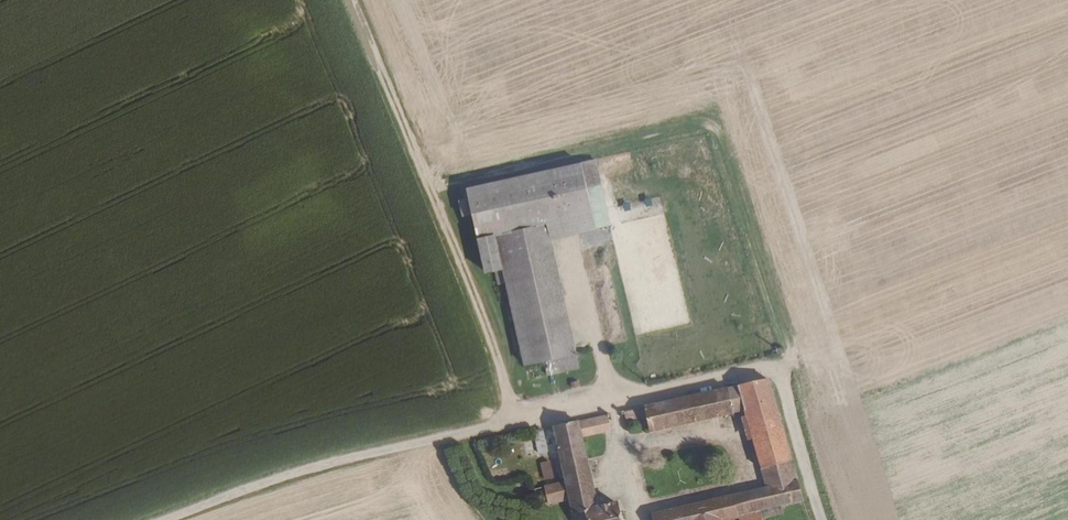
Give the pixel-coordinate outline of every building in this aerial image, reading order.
[(534,226),(592,212),(587,187),(600,184),(594,159),(467,188),(469,198),(461,200),(463,215),(472,213),(486,271),(495,270),(498,284),(501,283),(536,267),(542,264),(542,262),(534,226)] [(622,221),(661,217),(659,199),(620,204),(622,221)] [(549,260),(554,258),(550,238),(596,228),(592,212),(534,226),(542,262),(542,264),(549,260)] [(664,248),(672,246),(668,232),(661,234),(664,248)] [(542,264),(536,267),(555,357),(568,354),(549,260),(542,264)] [(536,267),(501,283),(516,361),(517,365),(555,357),(536,267)] [(555,357),(517,365),(522,380),(571,369),(568,354),(555,357)] [(643,406),(645,415),(649,431),(741,411),(744,417),(765,487),(653,513),(655,519),(721,519),(724,519),(742,515),(761,510),(782,504),(802,499),(766,379),(643,406)] [(620,411),(622,421),(645,415),(643,406),(620,411)] [(608,429),(605,415),(552,426),(560,457),(552,458),(556,472),(563,470),(566,483),(542,488),(546,506),(570,500),(573,510),(566,512),(568,518),(572,518),(573,519),(583,519),(588,519),(589,519),(621,519),(618,504),(597,509),(579,436),(608,429)] [(535,431),(538,450),(546,449),(543,429),(535,431)] [(524,444),(527,453),(536,450),(533,441),(524,444)] [(549,461),(539,463),(543,480),(553,478),(549,461)] [(763,516),(784,511),(782,504),(761,510),(763,516)] [(764,518),(763,516),(761,510),(742,515),(744,519),(757,519),(764,518)]
